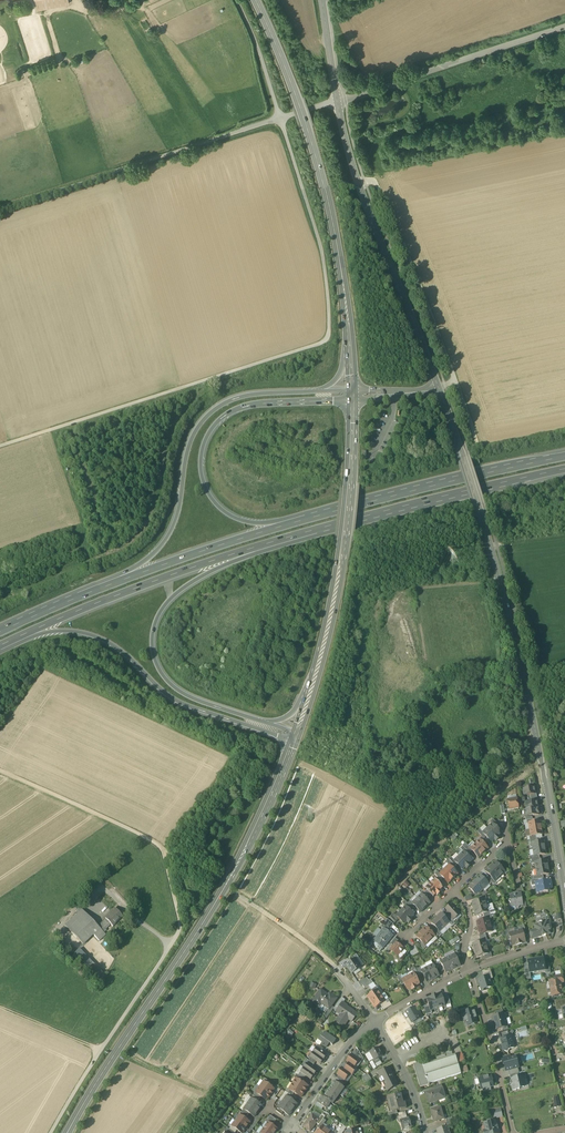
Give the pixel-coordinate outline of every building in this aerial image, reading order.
[(36,10),(42,9),(69,3),(68,0),(34,0),(36,10)] [(523,789),(524,797),(530,796),(535,795),(534,787),(523,789)] [(508,800),(509,810),(519,808),(517,799),(515,799),(509,800),(508,800)] [(526,803),(527,810),(538,809),(537,802),(536,801),(531,802),(526,803)] [(539,815),(538,809),(527,810),(523,811),(525,818),(525,817),(532,816),(539,815)] [(529,824),(530,830),(541,828),(540,822),(534,823),(529,824)] [(492,824),(487,829),(498,840),(499,838),(499,837),(498,836),(499,835),(498,833),(499,833),(499,831),(495,827),(492,824)] [(542,835),(541,828),(530,830),(531,836),(531,837),(536,836),(542,835)] [(496,841),(498,840),(487,829),(483,833),(486,837),(491,842),(492,842),(494,840),(495,841),(496,841)] [(480,836),(481,837),(484,840),(486,837),(483,833),(480,830),(477,832),(480,836)] [(480,841),(475,845),(483,853),(488,849),(484,844),(480,840),(480,841)] [(532,844),(533,850),(545,848),(544,841),(537,843),(532,843),(532,844)] [(462,846),(463,846),(469,853),(472,851),(470,849),(471,849),(468,846),(465,843),(462,846)] [(478,858),(483,853),(475,845),(471,849),(470,849),(472,851),(478,858)] [(467,856),(469,853),(463,846),(460,849),(464,853),(464,852),(467,856)] [(546,855),(545,848),(533,850),(534,856),(539,856),(546,855)] [(464,853),(459,857),(468,867),(470,866),(470,864),(469,863),(471,861),(471,860),(467,856),(464,852),(464,853)] [(467,868),(468,867),(459,857),(454,861),(457,865),(462,869),(463,869),(465,867),(466,868),(467,868)] [(449,860),(448,860),(455,867),(457,865),(454,861),(452,858),(451,858),(449,860)] [(455,867),(448,860),(446,863),(449,866),(452,869),(455,867)] [(535,863),(536,870),(548,868),(547,861),(541,862),(535,863)] [(495,862),(490,867),(500,877),(504,873),(505,873),(500,868),(495,862)] [(504,873),(506,874),(509,872),(503,865),(500,868),(505,873),(504,873)] [(449,866),(444,870),(453,879),(457,875),(452,869),(449,866)] [(495,881),(500,877),(490,867),(485,872),(491,877),(495,882),(495,881)] [(549,874),(548,868),(536,870),(537,876),(543,875),(549,874)] [(448,884),(453,879),(444,870),(440,874),(439,875),(443,878),(448,884)] [(435,875),(439,879),(440,881),(443,878),(439,875),(440,874),(437,872),(435,875)] [(481,876),(475,882),(483,890),(488,884),(485,881),(481,876)] [(491,877),(488,879),(492,883),(494,886),(497,883),(495,881),(495,882),(491,877)] [(435,879),(430,884),(439,894),(442,892),(441,891),(443,888),(441,886),(437,881),(435,879)] [(536,885),(537,893),(545,892),(547,889),(552,888),(550,881),(545,882),(541,882),(540,882),(540,883),(536,884),(536,885)] [(483,890),(475,882),(469,888),(475,894),(479,893),(483,890)] [(437,897),(439,894),(430,884),(425,889),(427,891),(431,895),(433,898),(436,895),(437,897)] [(515,907),(517,908),(519,906),(522,905),(522,900),(521,894),(510,896),(510,899),(508,902),(511,904),(512,907),(515,907)] [(421,895),(417,900),(425,908),(430,903),(425,899),(422,895),(421,895)] [(472,903),(474,909),(486,906),(484,900),(484,899),(480,901),(472,903)] [(420,913),(425,908),(417,900),(412,904),(415,908),(420,913)] [(409,910),(411,908),(408,904),(405,901),(402,904),(405,907),(406,907),(409,910)] [(76,909),(79,913),(81,910),(82,910),(84,908),(81,904),(76,909)] [(448,912),(455,919),(455,918),(460,914),(450,905),(446,909),(448,912)] [(488,912),(486,906),(474,909),(476,916),(483,914),(488,912)] [(405,907),(401,912),(410,922),(412,920),(412,919),(411,918),(413,916),(413,915),(409,910),(406,907),(405,907)] [(105,919),(106,919),(110,924),(113,927),(115,924),(115,923),(122,916),(115,909),(111,912),(112,912),(105,919)] [(65,926),(82,944),(93,934),(99,941),(105,935),(103,933),(99,928),(98,927),(82,910),(81,910),(79,913),(65,926)] [(409,923),(410,922),(401,912),(396,916),(399,919),(403,924),(405,924),(407,922),(408,923),(409,923)] [(445,914),(448,917),(452,921),(455,919),(448,912),(445,914)] [(390,918),(395,923),(399,919),(396,916),(394,913),(390,918)] [(441,914),(436,918),(444,927),(449,923),(446,919),(441,914)] [(455,924),(452,921),(448,917),(446,919),(449,923),(452,926),(452,927),(455,924)] [(440,932),(444,927),(436,918),(431,923),(436,928),(439,932),(440,932)] [(105,929),(110,924),(106,919),(100,925),(101,926),(99,928),(103,933),(106,930),(105,929)] [(477,923),(478,929),(490,925),(489,919),(485,920),(477,923)] [(384,929),(388,932),(394,925),(387,920),(381,927),(383,929),(384,929)] [(536,930),(538,938),(550,934),(549,931),(550,931),(551,929),(550,928),(549,927),(548,927),(546,928),(544,923),(542,923),(541,922),(539,922),(538,924),(539,925),(534,926),(536,930)] [(492,931),(490,925),(478,929),(480,935),(485,934),(492,932),(492,931)] [(426,927),(421,932),(430,941),(434,937),(435,937),(432,933),(426,927)] [(434,930),(434,931),(439,936),(440,937),(442,934),(440,932),(439,932),(436,928),(434,930)] [(379,946),(380,946),(382,949),(392,936),(388,932),(384,929),(383,929),(381,932),(377,938),(373,941),(375,943),(374,944),(375,945),(377,947),(378,947),(379,946)] [(377,938),(381,932),(378,929),(373,935),(377,938)] [(521,930),(515,932),(519,945),(521,945),(521,943),(522,943),(525,942),(523,936),(522,930),(521,930)] [(529,932),(531,939),(538,938),(536,930),(529,932)] [(425,945),(430,941),(421,932),(416,937),(422,942),(425,946),(425,945)] [(518,946),(519,945),(515,932),(509,934),(511,940),(512,946),(516,945),(517,944),(518,946)] [(390,945),(393,947),(396,943),(398,941),(395,938),(390,945)] [(473,944),(475,951),(487,947),(485,941),(481,942),(473,944)] [(398,957),(398,956),(404,950),(404,949),(396,943),(393,947),(390,950),(398,957)] [(393,947),(390,945),(384,951),(387,954),(390,950),(393,947)] [(488,953),(487,947),(475,951),(477,957),(484,955),(489,954),(488,953)] [(73,954),(98,981),(104,975),(79,949),(73,954)] [(407,952),(404,950),(398,956),(401,958),(407,952)] [(444,955),(446,959),(455,954),(454,952),(453,951),(444,955)] [(348,960),(350,963),(355,959),(358,957),(356,954),(348,960)] [(455,954),(446,959),(451,970),(460,966),(457,958),(455,954)] [(355,959),(361,967),(364,965),(358,957),(355,959)] [(347,967),(352,973),(361,967),(355,959),(350,963),(347,964),(347,967)] [(445,973),(451,970),(446,959),(440,962),(444,970),(445,973)] [(528,966),(529,973),(535,972),(534,970),(545,969),(544,965),(544,963),(543,959),(528,961),(528,966)] [(433,965),(427,968),(433,979),(439,976),(433,965)] [(427,982),(433,979),(427,968),(421,971),(423,974),(427,982)] [(413,974),(408,977),(414,989),(416,988),(416,987),(416,986),(419,984),(419,983),(416,977),(414,973),(413,974)] [(360,986),(362,985),(369,981),(366,977),(358,983),(360,986)] [(413,990),(414,989),(408,977),(402,980),(404,984),(407,989),(408,990),(411,988),(412,989),(413,990)] [(481,987),(482,990),(485,989),(492,987),(490,980),(489,977),(484,978),(479,980),(481,987)] [(370,979),(369,981),(362,985),(365,989),(368,986),(373,983),(370,979)] [(553,992),(554,995),(563,993),(562,987),(561,988),(560,983),(560,979),(556,980),(549,981),(551,992),(553,992)] [(312,1002),(317,1005),(319,1002),(328,1009),(329,1009),(331,1007),(337,999),(330,994),(328,996),(327,995),(326,995),(324,994),(324,993),(321,990),(312,1002)] [(368,997),(371,1002),(381,996),(377,990),(373,993),(368,997)] [(436,995),(434,996),(438,1008),(445,1006),(443,999),(442,995),(437,996),(436,995)] [(384,1001),(381,996),(371,1002),(375,1008),(380,1004),(385,1001),(384,1001)] [(431,1010),(438,1008),(434,996),(432,996),(431,998),(427,1000),(428,1005),(430,1011),(431,1010)] [(342,997),(333,1009),(337,1012),(343,1003),(345,1000),(342,997)] [(557,1011),(562,1010),(562,1008),(564,1008),(564,1001),(564,999),(555,1001),(557,1011)] [(326,1013),(328,1009),(319,1002),(317,1005),(316,1006),(319,1008),(320,1010),(321,1011),(322,1011),(323,1011),(326,1013)] [(389,1002),(387,1003),(388,1003),(382,1007),(384,1010),(392,1005),(389,1002)] [(337,1012),(340,1015),(341,1014),(340,1014),(346,1006),(347,1005),(343,1003),(337,1012)] [(422,1007),(426,1015),(432,1013),(431,1010),(430,1011),(428,1005),(422,1007)] [(357,1014),(346,1006),(340,1014),(341,1014),(340,1015),(335,1022),(343,1028),(347,1022),(343,1020),(345,1017),(349,1019),(352,1022),(357,1014)] [(326,1019),(333,1009),(331,1007),(329,1009),(328,1009),(326,1013),(323,1017),(326,1019)] [(409,1017),(412,1022),(413,1022),(420,1018),(422,1016),(419,1012),(417,1013),(414,1007),(406,1012),(409,1017)] [(468,1020),(470,1025),(477,1023),(473,1010),(467,1012),(463,1013),(466,1021),(468,1020)] [(492,1018),(496,1030),(507,1027),(507,1026),(505,1019),(504,1015),(496,1017),(492,1018)] [(411,1028),(415,1025),(413,1022),(412,1022),(409,1017),(406,1019),(411,1028)] [(499,1033),(500,1039),(510,1036),(508,1030),(499,1033)] [(322,1045),(326,1047),(329,1043),(332,1045),(335,1041),(335,1040),(329,1036),(325,1032),(323,1035),(322,1034),(318,1039),(323,1042),(323,1043),(322,1045)] [(501,1049),(506,1052),(508,1052),(510,1049),(515,1048),(513,1040),(511,1041),(510,1036),(500,1039),(502,1045),(500,1048),(501,1049)] [(316,1048),(313,1053),(325,1061),(327,1059),(325,1058),(324,1057),(325,1055),(321,1052),(316,1048)] [(382,1056),(377,1048),(366,1054),(370,1063),(372,1061),(374,1060),(375,1061),(379,1058),(382,1056)] [(359,1060),(361,1062),(363,1059),(359,1052),(357,1055),(355,1058),(359,1060)] [(323,1064),(325,1061),(313,1053),(310,1057),(311,1058),(316,1062),(319,1064),(320,1062),(322,1063),(323,1064)] [(464,1061),(462,1053),(455,1055),(458,1063),(464,1061)] [(347,1062),(349,1063),(354,1067),(359,1060),(355,1058),(352,1055),(347,1062)] [(437,1061),(423,1065),(428,1084),(461,1074),(455,1055),(453,1056),(446,1058),(437,1061)] [(504,1065),(506,1072),(508,1071),(518,1068),(519,1068),(517,1062),(514,1062),(513,1058),(510,1058),(504,1060),(502,1061),(503,1066),(504,1065)] [(429,1085),(428,1084),(423,1065),(422,1062),(413,1065),(420,1088),(429,1085)] [(307,1063),(304,1068),(316,1076),(317,1074),(316,1073),(315,1072),(316,1070),(312,1067),(307,1063)] [(349,1063),(344,1070),(350,1074),(352,1075),(357,1069),(354,1067),(349,1063)] [(314,1079),(316,1076),(304,1068),(300,1072),(306,1076),(310,1079),(311,1077),(312,1078),(314,1079)] [(345,1080),(350,1074),(344,1070),(342,1068),(337,1075),(339,1076),(345,1080)] [(379,1073),(388,1091),(398,1085),(389,1068),(379,1073)] [(362,1078),(366,1084),(371,1080),(367,1074),(362,1078)] [(337,1079),(338,1079),(344,1084),(346,1081),(345,1080),(339,1076),(337,1079)] [(481,1089),(482,1089),(490,1087),(493,1086),(492,1082),(491,1076),(478,1079),(480,1084),(480,1086),(481,1089)] [(512,1086),(513,1091),(519,1089),(519,1088),(524,1087),(522,1080),(523,1080),(522,1076),(519,1077),(513,1078),(514,1079),(510,1080),(509,1080),(511,1086),(512,1086)] [(296,1079),(293,1084),(304,1092),(308,1086),(301,1082),(296,1079)] [(263,1082),(259,1087),(270,1095),(274,1089),(269,1085),(263,1082)] [(330,1088),(336,1092),(339,1095),(344,1088),(343,1087),(336,1082),(335,1082),(330,1088)] [(301,1098),(304,1092),(293,1084),(289,1090),(294,1093),(301,1098)] [(266,1101),(270,1095),(259,1087),(255,1093),(261,1097),(266,1101)] [(427,1098),(429,1104),(436,1101),(436,1100),(445,1097),(442,1088),(435,1091),(425,1093),(427,1098)] [(328,1091),(324,1097),(331,1103),(334,1100),(335,1101),(339,1095),(336,1092),(334,1095),(328,1091)] [(390,1112),(391,1112),(397,1111),(406,1108),(404,1103),(403,1104),(401,1095),(389,1098),(391,1107),(389,1107),(390,1112)] [(286,1096),(282,1102),(293,1110),(297,1104),(292,1100),(286,1096)] [(326,1109),(331,1103),(324,1097),(322,1096),(317,1103),(318,1103),(324,1107),(326,1109)] [(251,1098),(247,1104),(258,1112),(262,1106),(257,1102),(251,1098)] [(289,1116),(293,1110),(282,1102),(278,1108),(284,1112),(289,1116)] [(254,1117),(258,1112),(247,1104),(243,1109),(249,1114),(254,1117)] [(431,1110),(434,1122),(444,1119),(442,1119),(442,1117),(443,1116),(440,1107),(431,1110)] [(491,1111),(493,1119),(502,1117),(501,1109),(491,1111)] [(303,1127),(310,1132),(316,1123),(319,1119),(312,1114),(309,1118),(308,1118),(307,1119),(307,1120),(303,1127)] [(239,1115),(235,1120),(246,1128),(250,1123),(245,1119),(239,1115)] [(316,1123),(319,1125),(321,1122),(325,1117),(322,1115),(321,1116),(319,1119),(316,1123)] [(270,1116),(268,1118),(266,1121),(268,1123),(268,1122),(272,1125),(274,1123),(276,1120),(270,1116)] [(409,1118),(407,1118),(400,1120),(399,1120),(402,1128),(406,1126),(406,1129),(411,1127),(409,1118)] [(246,1128),(235,1120),(231,1126),(237,1130),(241,1132),(243,1132),(246,1128)] [(484,1132),(499,1132),(498,1125),(496,1125),(495,1121),(485,1123),(487,1130),(484,1131),(484,1132)] [(264,1129),(270,1132),(275,1132),(278,1129),(272,1125),(268,1122),(268,1123),(264,1129)]
